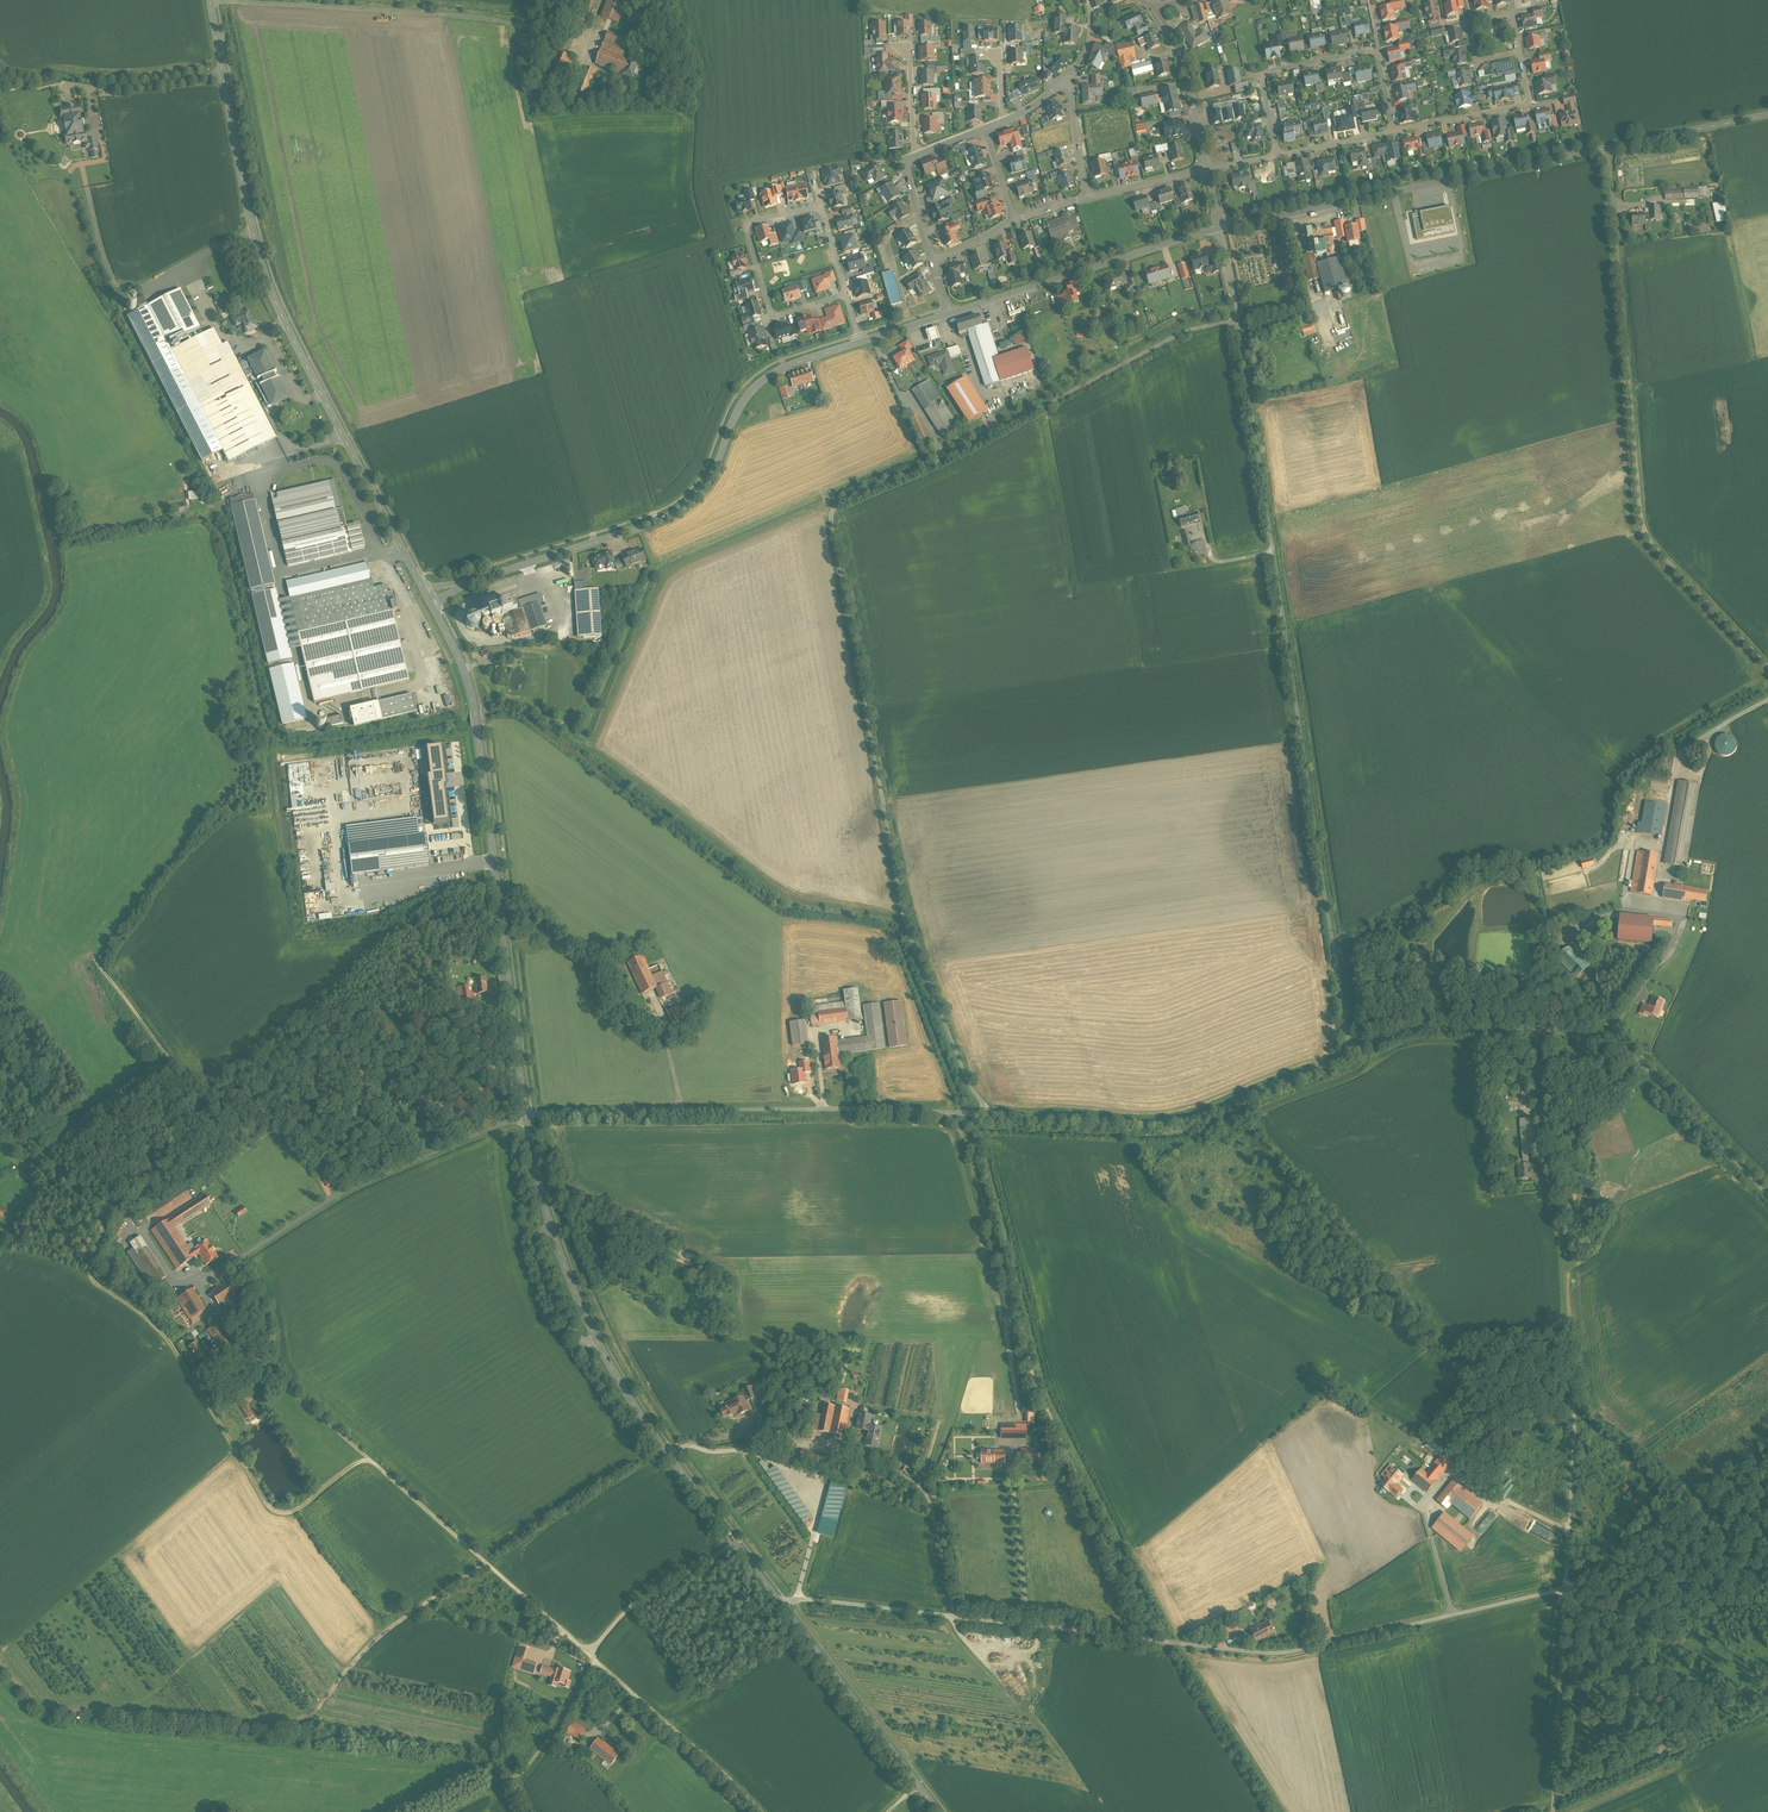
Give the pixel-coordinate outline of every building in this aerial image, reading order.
[(579,15),(584,17),(591,0),(585,0),(579,15)] [(626,0),(608,0),(602,17),(619,23),(628,1),(626,0)] [(1094,8),(1100,6),(1098,0),(1092,0),(1094,8)] [(1211,3),(1208,4),(1210,11),(1205,12),(1208,21),(1209,24),(1218,20),(1218,19),(1231,14),(1225,0),(1220,0),(1211,3)] [(1310,2),(1312,9),(1321,7),(1319,0),(1318,0),(1310,2)] [(1393,1),(1394,6),(1395,9),(1405,7),(1404,0),(1399,0),(1393,1)] [(1455,4),(1458,3),(1459,8),(1464,7),(1463,0),(1454,0),(1455,4)] [(1477,10),(1489,8),(1488,3),(1487,0),(1474,0),(1477,10)] [(1436,3),(1425,5),(1427,13),(1429,13),(1430,20),(1438,18),(1438,15),(1439,15),(1438,11),(1439,10),(1438,6),(1437,6),(1436,3)] [(1455,4),(1445,6),(1448,16),(1460,14),(1459,8),(1458,3),(1455,4)] [(1208,4),(1194,7),(1197,18),(1198,19),(1199,24),(1208,21),(1205,12),(1210,11),(1208,4)] [(1394,6),(1381,8),(1381,9),(1382,11),(1381,12),(1382,15),(1383,21),(1390,19),(1392,20),(1395,19),(1396,18),(1396,17),(1395,16),(1393,9),(1395,9),(1394,6)] [(1542,7),(1533,9),(1534,15),(1535,15),(1535,18),(1544,17),(1542,7)] [(1138,14),(1124,20),(1128,30),(1135,27),(1136,29),(1142,27),(1141,24),(1142,24),(1138,14)] [(1534,15),(1523,17),(1525,28),(1528,28),(1530,28),(1533,28),(1533,27),(1537,26),(1535,18),(1535,15),(1534,15)] [(591,20),(580,16),(576,24),(588,28),(591,20)] [(913,16),(905,16),(905,23),(908,23),(908,28),(909,28),(914,28),(913,16)] [(1430,20),(1429,20),(1431,27),(1440,25),(1439,18),(1430,20)] [(1408,20),(1398,22),(1399,30),(1410,28),(1408,20)] [(1189,23),(1180,29),(1186,39),(1195,33),(1192,28),(1195,26),(1192,22),(1189,24),(1189,23)] [(1367,22),(1354,25),(1356,35),(1369,32),(1368,27),(1366,27),(1366,23),(1367,22)] [(905,23),(899,23),(899,28),(898,28),(898,36),(910,36),(909,28),(908,28),(908,23),(905,23)] [(1065,23),(1055,23),(1055,33),(1063,34),(1063,28),(1065,28),(1065,23)] [(885,24),(873,24),(873,36),(873,37),(875,37),(875,41),(883,40),(886,40),(885,24)] [(930,24),(919,25),(920,37),(921,37),(931,36),(930,24)] [(1136,29),(1136,30),(1138,36),(1139,35),(1139,36),(1148,32),(1148,31),(1146,25),(1136,29)] [(1022,27),(1011,28),(1011,33),(1010,33),(1010,42),(1022,42),(1022,27)] [(1397,27),(1385,29),(1386,33),(1385,34),(1386,37),(1387,37),(1387,42),(1400,39),(1397,27)] [(1442,27),(1432,30),(1433,36),(1436,36),(1436,34),(1443,32),(1442,27)] [(974,28),(963,28),(963,42),(970,42),(971,42),(974,41),(974,28)] [(1065,28),(1063,28),(1063,34),(1064,34),(1064,44),(1077,44),(1078,29),(1065,28)] [(1203,30),(1196,34),(1195,33),(1186,39),(1193,49),(1198,46),(1197,45),(1203,42),(1203,43),(1209,39),(1203,30)] [(1460,30),(1449,32),(1451,43),(1463,41),(1460,30)] [(1290,31),(1281,33),(1282,38),(1284,44),(1290,43),(1289,41),(1292,40),(1290,31)] [(1344,31),(1330,34),(1333,46),(1347,43),(1344,31)] [(1546,31),(1536,33),(1537,38),(1540,37),(1541,41),(1548,39),(1546,31)] [(630,41),(609,32),(596,64),(613,71),(617,64),(619,65),(620,62),(621,62),(622,58),(623,59),(630,41)] [(1146,38),(1148,43),(1151,50),(1161,45),(1155,33),(1146,38)] [(1213,34),(1217,46),(1222,44),(1218,33),(1213,34)] [(526,34),(525,34),(524,34),(522,34),(521,34),(519,35),(519,36),(518,36),(517,37),(517,38),(516,39),(516,40),(516,41),(516,42),(516,43),(516,44),(516,45),(517,46),(517,47),(518,48),(519,49),(520,49),(521,50),(523,50),(524,51),(526,50),(527,50),(528,49),(529,49),(529,48),(530,48),(531,46),(532,45),(532,44),(532,43),(532,42),(532,41),(532,39),(531,38),(530,36),(529,36),(528,35),(527,35),(526,34)] [(1323,34),(1308,37),(1311,49),(1325,46),(1323,34)] [(1146,37),(1138,41),(1141,47),(1148,43),(1146,38),(1146,37)] [(1537,38),(1527,40),(1529,49),(1535,48),(1536,49),(1539,48),(1540,47),(1541,47),(1540,43),(1541,42),(1541,41),(1540,37),(1537,38)] [(1282,38),(1273,40),(1274,45),(1277,44),(1278,49),(1284,48),(1284,44),(1282,38)] [(1292,40),(1289,41),(1290,43),(1292,52),(1304,50),(1301,38),(1292,40)] [(883,40),(875,41),(875,45),(868,45),(868,49),(884,48),(883,40)] [(1409,41),(1381,47),(1399,43),(1400,48),(1399,48),(1400,52),(1410,50),(1409,41)] [(971,50),(964,50),(964,55),(966,55),(975,54),(975,49),(971,50),(971,42),(970,42),(971,50)] [(1115,47),(1107,43),(1105,48),(1110,51),(1109,53),(1118,58),(1115,47)] [(1132,43),(1116,47),(1121,69),(1131,66),(1131,63),(1129,58),(1136,57),(1132,43)] [(1105,48),(1097,44),(1092,54),(1093,55),(1091,59),(1090,58),(1087,64),(1097,69),(1104,58),(1105,59),(1109,53),(1110,51),(1105,48)] [(1274,45),(1264,47),(1267,58),(1271,57),(1272,59),(1276,58),(1276,57),(1280,56),(1278,49),(1277,44),(1274,45)] [(928,48),(921,48),(921,61),(933,60),(933,55),(932,55),(932,49),(928,50),(928,48)] [(1399,48),(1389,50),(1391,62),(1401,60),(1400,52),(1399,48)] [(1448,49),(1444,50),(1445,58),(1454,56),(1453,53),(1449,54),(1448,49)] [(553,51),(542,79),(548,81),(559,53),(553,51)] [(1018,51),(1010,52),(1011,64),(1022,64),(1022,53),(1022,51),(1018,51)] [(1464,51),(1453,53),(1454,56),(1455,60),(1456,61),(1457,61),(1458,65),(1467,63),(1464,51)] [(573,59),(559,53),(548,81),(563,86),(573,59)] [(1549,53),(1539,55),(1541,61),(1544,60),(1544,61),(1551,60),(1549,53)] [(886,55),(877,55),(877,56),(878,72),(888,71),(891,71),(894,71),(894,70),(894,61),(888,61),(888,55),(886,55)] [(1058,57),(1048,68),(1049,69),(1054,73),(1055,75),(1066,63),(1058,57)] [(623,59),(622,58),(621,62),(620,62),(619,65),(617,64),(613,71),(623,75),(623,76),(634,80),(639,65),(629,61),(623,59)] [(976,59),(971,59),(971,60),(972,74),(984,73),(984,66),(978,67),(977,59),(976,59)] [(1513,60),(1492,65),(1494,76),(1515,72),(1513,60)] [(1541,61),(1532,62),(1534,73),(1546,71),(1544,61),(1544,60),(1541,61)] [(1166,61),(1155,64),(1157,70),(1158,77),(1171,74),(1169,68),(1168,68),(1166,61)] [(1131,66),(1134,76),(1153,71),(1152,65),(1151,62),(1141,64),(1131,66)] [(937,66),(927,66),(928,72),(932,72),(932,74),(937,74),(937,66)] [(1216,67),(1205,69),(1207,77),(1206,77),(1209,88),(1220,86),(1217,71),(1222,71),(1221,66),(1216,67)] [(1369,66),(1355,69),(1356,75),(1357,82),(1358,82),(1371,79),(1369,66)] [(596,71),(586,67),(577,91),(587,95),(596,71)] [(1337,69),(1326,71),(1328,82),(1342,79),(1341,74),(1340,67),(1337,68),(1337,69)] [(1401,67),(1392,69),(1393,75),(1393,74),(1395,81),(1394,81),(1394,82),(1406,79),(1404,69),(1404,67),(1401,67)] [(1054,73),(1049,69),(1044,74),(1049,79),(1054,73)] [(1239,69),(1227,71),(1230,86),(1242,84),(1239,69)] [(1459,69),(1449,71),(1450,78),(1456,77),(1456,78),(1458,78),(1457,75),(1460,74),(1459,69)] [(928,72),(922,73),(922,85),(933,85),(932,74),(932,72),(928,72)] [(1317,72),(1303,75),(1305,85),(1306,85),(1305,84),(1310,83),(1310,84),(1319,83),(1317,72)] [(1460,74),(1457,75),(1458,78),(1460,88),(1472,86),(1469,72),(1460,74)] [(1349,73),(1341,74),(1342,79),(1343,84),(1351,82),(1350,76),(1349,73)] [(1356,75),(1350,76),(1351,82),(1352,87),(1358,85),(1358,82),(1357,82),(1356,75)] [(1093,85),(1083,86),(1084,104),(1095,103),(1094,96),(1102,95),(1102,84),(1100,84),(1100,77),(1092,78),(1093,85)] [(900,79),(886,80),(886,87),(888,87),(888,92),(888,94),(890,94),(901,94),(901,93),(899,93),(899,90),(901,90),(900,79)] [(1035,79),(1019,85),(1024,95),(1029,93),(1029,94),(1039,90),(1035,79)] [(1545,83),(1543,83),(1542,83),(1541,82),(1540,83),(1536,84),(1539,95),(1552,92),(1550,84),(1556,83),(1555,80),(1546,82),(1545,83)] [(984,81),(974,82),(975,98),(985,98),(985,97),(990,97),(990,93),(989,86),(990,86),(990,82),(984,82),(984,81)] [(1415,81),(1405,83),(1406,88),(1408,88),(1408,91),(1417,89),(1415,81)] [(1283,85),(1278,86),(1278,85),(1277,85),(1279,96),(1289,94),(1288,93),(1292,92),(1293,93),(1291,82),(1283,84),(1283,85)] [(1323,84),(1316,86),(1317,93),(1325,91),(1323,84)] [(1518,84),(1511,85),(1512,86),(1514,94),(1519,93),(1518,84)] [(1495,89),(1494,89),(1496,97),(1497,101),(1501,101),(1510,99),(1514,98),(1514,94),(1512,86),(1495,89)] [(1175,87),(1161,91),(1166,113),(1169,112),(1173,111),(1174,112),(1180,111),(1181,111),(1175,87)] [(1406,88),(1396,90),(1398,102),(1410,99),(1408,91),(1408,88),(1406,88)] [(1017,90),(1012,92),(1015,99),(1020,97),(1024,95),(1020,96),(1017,90)] [(888,92),(878,92),(879,102),(881,102),(891,101),(890,94),(888,94),(888,92)] [(1156,92),(1140,96),(1142,107),(1159,103),(1156,92)] [(1469,94),(1457,97),(1458,100),(1457,100),(1458,106),(1459,105),(1460,109),(1472,106),(1471,102),(1470,101),(1469,99),(1470,99),(1470,98),(1469,94)] [(1574,95),(1564,97),(1566,105),(1568,105),(1573,104),(1576,103),(1574,95)] [(935,96),(929,96),(923,96),(923,109),(935,109),(935,96)] [(1211,112),(1213,124),(1244,118),(1242,106),(1240,106),(1239,100),(1213,105),(1214,111),(1211,112)] [(1364,101),(1355,103),(1356,106),(1357,112),(1361,111),(1361,110),(1366,109),(1364,101)] [(1058,104),(1047,108),(1051,120),(1062,116),(1058,104)] [(1356,106),(1348,108),(1349,116),(1352,115),(1353,119),(1358,118),(1357,112),(1356,106)] [(74,107),(74,108),(67,109),(67,108),(67,109),(61,110),(62,115),(61,115),(62,120),(65,119),(66,124),(64,124),(63,126),(64,130),(65,131),(67,131),(68,136),(65,137),(66,141),(67,146),(73,145),(74,145),(85,143),(84,142),(87,142),(86,138),(87,138),(86,133),(83,133),(82,129),(83,129),(83,128),(82,128),(81,122),(82,122),(82,121),(80,121),(80,116),(83,116),(82,111),(81,111),(80,107),(74,108),(74,107)] [(893,107),(888,107),(888,108),(888,113),(890,113),(891,123),(889,123),(889,124),(902,123),(901,107),(893,107)] [(1328,107),(1322,108),(1325,120),(1330,119),(1330,117),(1328,107)] [(980,108),(969,109),(970,121),(981,121),(980,108)] [(1374,109),(1366,110),(1366,109),(1361,110),(1361,111),(1363,122),(1376,119),(1374,109)] [(1402,111),(1400,111),(1403,123),(1413,121),(1418,120),(1417,113),(1412,114),(1411,109),(1402,111)] [(1549,110),(1536,113),(1538,124),(1549,122),(1552,121),(1551,118),(1549,110)] [(1341,116),(1340,112),(1334,113),(1334,115),(1333,115),(1334,116),(1336,126),(1337,132),(1342,131),(1347,130),(1355,128),(1353,119),(1352,115),(1349,116),(1341,117),(1341,116)] [(1568,113),(1565,113),(1564,115),(1561,115),(1563,127),(1564,127),(1565,128),(1569,127),(1570,126),(1575,125),(1574,121),(1577,121),(1575,112),(1569,114),(1568,113)] [(943,113),(933,114),(933,120),(936,120),(936,122),(944,122),(943,113)] [(1525,115),(1519,116),(1520,117),(1515,118),(1517,129),(1526,127),(1527,128),(1528,135),(1536,133),(1534,123),(1529,124),(1527,115),(1525,116),(1525,115)] [(1556,117),(1551,118),(1552,121),(1549,122),(1550,129),(1558,128),(1556,117)] [(1306,120),(1307,122),(1308,130),(1310,137),(1316,136),(1316,137),(1329,134),(1326,122),(1314,125),(1313,119),(1306,120)] [(1505,119),(1493,122),(1494,125),(1493,126),(1494,135),(1496,135),(1496,138),(1505,136),(1508,135),(1507,133),(1507,130),(1506,130),(1505,125),(1506,125),(1505,119)] [(933,120),(924,120),(925,134),(941,133),(936,133),(936,122),(936,120),(933,120)] [(1052,122),(1043,125),(1044,129),(1053,126),(1051,120),(1052,122)] [(1182,120),(1175,122),(1174,121),(1171,122),(1171,123),(1164,124),(1166,139),(1185,135),(1182,120)] [(1299,123),(1289,125),(1289,124),(1287,125),(1283,125),(1283,126),(1285,131),(1283,132),(1285,142),(1295,140),(1294,136),(1302,134),(1299,122),(1299,123)] [(1144,123),(1136,124),(1137,133),(1146,132),(1144,123)] [(1480,125),(1479,124),(1476,125),(1475,126),(1470,127),(1472,138),(1473,138),(1478,137),(1478,136),(1481,136),(1485,135),(1485,132),(1483,124),(1480,125)] [(1247,127),(1246,127),(1248,135),(1252,135),(1253,142),(1264,140),(1260,125),(1255,126),(1247,127)] [(1466,127),(1458,129),(1459,134),(1463,133),(1464,138),(1468,138),(1466,127)] [(1016,130),(1012,131),(1009,132),(998,135),(1001,144),(1004,146),(1011,144),(1013,153),(1016,152),(1023,150),(1016,129),(1016,130)] [(1490,131),(1485,132),(1485,135),(1481,136),(1483,144),(1492,142),(1490,131)] [(1513,131),(1507,133),(1508,135),(1505,136),(1507,143),(1515,142),(1513,131)] [(899,133),(891,134),(891,137),(891,138),(892,138),(892,139),(890,139),(890,149),(903,148),(902,143),(902,139),(902,133),(899,133)] [(1440,133),(1428,136),(1429,142),(1430,147),(1431,148),(1443,146),(1440,133)] [(1459,134),(1448,136),(1450,147),(1451,147),(1451,148),(1456,147),(1456,146),(1465,144),(1464,138),(1463,133),(1459,134)] [(1417,138),(1409,140),(1409,141),(1404,142),(1406,152),(1408,152),(1409,152),(1413,152),(1413,150),(1417,150),(1419,149),(1419,147),(1417,138)] [(96,140),(88,142),(87,142),(84,142),(85,143),(85,144),(85,150),(89,149),(90,152),(98,150),(96,140)] [(1167,142),(1154,145),(1156,154),(1169,151),(1169,148),(1167,142)] [(1429,142),(1423,143),(1424,146),(1426,154),(1432,153),(1431,148),(1430,147),(1429,142)] [(966,143),(960,145),(962,154),(968,152),(968,151),(969,151),(966,143)] [(1384,145),(1373,147),(1375,157),(1384,155),(1385,163),(1395,161),(1392,144),(1384,146),(1384,145)] [(1169,148),(1169,151),(1170,154),(1172,153),(1174,162),(1185,159),(1182,145),(1169,148)] [(1424,146),(1419,147),(1419,149),(1417,150),(1419,158),(1426,157),(1426,154),(1424,146)] [(969,151),(968,151),(968,152),(969,156),(971,161),(973,161),(973,163),(972,164),(974,169),(985,165),(986,164),(985,161),(984,160),(983,160),(982,157),(983,157),(981,152),(980,150),(979,147),(969,151)] [(1364,149),(1350,152),(1352,163),(1360,161),(1361,167),(1367,166),(1366,160),(1367,160),(1366,159),(1364,149)] [(1023,150),(1016,152),(1018,159),(1022,157),(1022,158),(1025,157),(1023,150)] [(1057,153),(1054,154),(1054,155),(1059,168),(1070,164),(1068,159),(1065,151),(1057,153)] [(1111,153),(1099,156),(1100,162),(1104,161),(1112,160),(1111,153)] [(1138,155),(1130,157),(1132,164),(1135,163),(1136,168),(1141,167),(1138,155)] [(1156,156),(1143,159),(1145,169),(1154,167),(1154,170),(1160,169),(1156,156)] [(934,157),(921,163),(926,174),(937,170),(939,169),(936,162),(934,157)] [(1018,159),(1009,161),(1013,173),(1026,169),(1022,158),(1022,157),(1018,159)] [(943,159),(936,162),(939,169),(937,170),(940,177),(949,173),(943,159)] [(1336,159),(1317,162),(1320,178),(1327,176),(1326,171),(1338,169),(1336,159)] [(1100,162),(1092,164),(1095,177),(1095,175),(1100,174),(1101,176),(1107,174),(1104,161),(1100,162)] [(1308,162),(1301,163),(1300,162),(1292,164),(1294,174),(1298,173),(1299,177),(1299,178),(1300,182),(1305,181),(1305,180),(1311,178),(1308,162)] [(1132,164),(1117,167),(1120,179),(1131,177),(1131,176),(1138,174),(1136,168),(1135,163),(1132,164)] [(877,165),(863,174),(868,181),(870,184),(871,185),(876,182),(884,177),(877,165)] [(823,171),(827,187),(840,183),(838,175),(841,174),(839,166),(823,171)] [(1060,171),(1050,175),(1052,180),(1060,177),(1062,176),(1060,171)] [(1070,173),(1062,176),(1060,177),(1062,184),(1061,184),(1063,190),(1074,186),(1070,173)] [(988,174),(977,178),(980,188),(981,191),(983,190),(992,187),(988,174)] [(1035,174),(1027,177),(1029,182),(1031,181),(1032,185),(1038,183),(1035,174)] [(1243,174),(1237,175),(1237,176),(1232,177),(1234,188),(1239,186),(1240,188),(1246,187),(1245,185),(1248,185),(1250,184),(1250,182),(1248,174),(1243,175),(1243,174)] [(942,180),(929,186),(928,188),(929,191),(931,192),(933,197),(935,200),(938,198),(943,196),(942,193),(947,191),(942,180)] [(1029,182),(1016,186),(1020,197),(1034,192),(1032,185),(1031,181),(1029,182)] [(1255,181),(1250,182),(1250,184),(1248,185),(1250,193),(1253,192),(1257,191),(1255,181)] [(891,183),(880,190),(884,195),(885,194),(889,202),(888,202),(889,203),(900,196),(899,196),(894,188),(891,183)] [(805,186),(807,195),(812,194),(810,184),(804,185),(804,186),(805,186)] [(839,193),(840,197),(847,195),(844,185),(834,188),(836,194),(839,193)] [(1190,185),(1179,188),(1181,197),(1183,202),(1188,200),(1188,202),(1195,200),(1190,185)] [(774,191),(776,198),(784,196),(781,186),(767,189),(768,193),(774,191)] [(787,190),(789,202),(793,201),(794,202),(803,200),(803,199),(807,198),(807,195),(805,186),(804,186),(787,190)] [(980,188),(974,190),(978,200),(986,198),(983,190),(981,191),(980,188)] [(752,189),(744,191),(746,200),(748,199),(749,201),(755,199),(752,189)] [(1170,189),(1156,193),(1159,201),(1160,204),(1165,202),(1165,203),(1174,201),(1174,200),(1170,189)] [(1684,190),(1665,191),(1665,194),(1665,199),(1699,198),(1699,197),(1699,189),(1684,190)] [(843,206),(840,197),(839,193),(836,194),(829,196),(830,200),(831,205),(831,204),(833,209),(843,206)] [(933,197),(927,200),(929,206),(941,201),(939,201),(938,198),(935,200),(933,197)] [(941,201),(943,205),(941,206),(942,207),(944,207),(944,208),(948,206),(953,204),(950,197),(941,201)] [(1146,197),(1133,201),(1136,211),(1149,207),(1149,205),(1146,197)] [(746,200),(736,203),(737,206),(736,207),(736,209),(738,210),(738,213),(743,212),(747,211),(747,210),(752,209),(749,201),(748,199),(746,200)] [(986,199),(976,203),(979,212),(987,209),(986,206),(988,205),(986,199)] [(988,205),(986,206),(987,209),(990,219),(1002,215),(997,202),(988,205)] [(908,215),(902,203),(892,209),(892,210),(888,212),(892,218),(892,217),(896,215),(899,220),(904,217),(903,217),(908,214),(908,215)] [(1155,203),(1149,205),(1149,207),(1151,213),(1158,210),(1155,203)] [(941,206),(931,211),(936,224),(947,219),(947,218),(951,217),(953,216),(950,211),(945,214),(942,208),(944,207),(942,207),(941,206)] [(1660,206),(1650,206),(1650,214),(1650,220),(1661,220),(1660,206)] [(1416,214),(1412,215),(1417,241),(1456,233),(1451,207),(1432,211),(1420,213),(1420,211),(1416,212),(1416,214)] [(1063,218),(1043,225),(1045,229),(1052,227),(1053,231),(1049,233),(1052,242),(1058,240),(1057,236),(1063,235),(1064,240),(1070,238),(1066,228),(1072,226),(1073,230),(1079,228),(1075,214),(1072,215),(1072,212),(1062,215),(1063,218)] [(953,216),(951,217),(953,221),(961,218),(959,213),(953,216)] [(1645,215),(1638,215),(1638,214),(1633,214),(1633,225),(1639,225),(1639,224),(1646,224),(1646,220),(1650,220),(1650,214),(1645,214),(1645,215)] [(836,221),(838,231),(853,227),(852,225),(857,224),(856,217),(850,219),(850,217),(836,221)] [(804,233),(815,230),(816,230),(814,223),(813,218),(801,221),(804,233)] [(1345,220),(1335,222),(1337,239),(1347,237),(1345,228),(1347,228),(1345,220)] [(1364,220),(1356,221),(1357,226),(1358,232),(1366,230),(1364,220)] [(820,221),(814,223),(816,230),(815,230),(816,234),(823,232),(820,221)] [(953,221),(946,225),(948,229),(952,228),(955,226),(953,221)] [(796,239),(794,233),(791,223),(778,226),(783,243),(791,240),(796,239)] [(897,224),(888,229),(890,234),(899,228),(897,224)] [(948,229),(941,233),(944,241),(945,241),(947,245),(956,241),(953,234),(960,230),(958,225),(955,226),(952,228),(948,229)] [(1331,227),(1311,230),(1312,238),(1308,239),(1309,239),(1307,240),(1308,245),(1309,244),(1310,245),(1329,242),(1330,248),(1334,247),(1333,241),(1334,241),(1333,238),(1333,237),(1332,232),(1332,230),(1332,229),(1331,226),(1331,227)] [(1347,228),(1345,228),(1347,237),(1348,243),(1360,241),(1358,232),(1357,226),(1347,228)] [(768,227),(757,230),(760,243),(768,241),(772,240),(771,235),(768,227)] [(845,233),(846,238),(854,236),(854,237),(856,236),(855,230),(845,233)] [(799,231),(794,233),(796,239),(791,240),(793,244),(802,241),(799,231)] [(909,231),(898,238),(900,242),(902,241),(907,248),(916,243),(909,231)] [(1031,233),(1020,237),(1024,249),(1035,246),(1031,233)] [(776,234),(771,235),(772,240),(768,241),(770,247),(779,244),(776,234)] [(846,238),(841,240),(844,253),(857,249),(854,237),(854,236),(846,238)] [(1328,242),(1315,245),(1317,256),(1327,255),(1326,248),(1329,248),(1328,242)] [(1005,243),(994,247),(998,260),(1009,257),(1009,254),(1005,243)] [(915,252),(904,259),(907,263),(908,262),(913,270),(923,264),(915,252)] [(1014,253),(1009,254),(1009,257),(1012,264),(1018,263),(1014,253)] [(1313,253),(1301,256),(1309,282),(1320,279),(1317,265),(1313,253)] [(983,254),(971,257),(976,270),(987,267),(986,265),(983,254)] [(1201,254),(1195,256),(1195,257),(1191,258),(1195,271),(1206,268),(1209,267),(1208,265),(1205,254),(1201,255),(1201,254)] [(742,255),(732,258),(735,270),(735,271),(741,269),(746,268),(745,264),(746,264),(744,259),(743,259),(742,255)] [(861,257),(848,260),(851,271),(864,267),(861,257)] [(1340,259),(1317,265),(1320,279),(1325,294),(1348,287),(1340,259)] [(1217,261),(1210,264),(1210,265),(1208,265),(1209,267),(1206,268),(1208,274),(1212,272),(1213,274),(1220,272),(1217,261)] [(961,263),(949,267),(951,275),(952,277),(959,275),(964,273),(964,271),(961,263)] [(992,263),(986,265),(987,267),(989,275),(995,273),(992,263)] [(1185,264),(1178,266),(1182,279),(1189,277),(1185,264)] [(1167,266),(1158,269),(1162,281),(1170,278),(1167,266)] [(872,267),(862,270),(863,276),(874,273),(872,267)] [(1158,269),(1146,273),(1150,285),(1153,283),(1156,283),(1162,281),(1158,269)] [(894,271),(882,275),(891,306),(902,303),(894,271)] [(826,276),(829,283),(835,281),(832,272),(825,274),(826,276)] [(1124,273),(1107,278),(1110,287),(1115,285),(1116,287),(1127,283),(1124,273)] [(931,292),(920,274),(906,283),(911,291),(916,288),(922,297),(931,292)] [(959,275),(952,277),(951,275),(948,276),(952,288),(962,284),(959,275)] [(826,276),(813,280),(817,293),(830,288),(829,283),(826,276)] [(1133,278),(1129,279),(1131,285),(1128,286),(1129,290),(1136,288),(1133,278)] [(751,280),(737,284),(740,293),(741,296),(746,294),(754,292),(751,280)] [(797,286),(799,292),(804,290),(802,281),(795,283),(796,286),(797,286)] [(1077,281),(1066,285),(1069,294),(1064,296),(1066,302),(1067,304),(1068,306),(1079,303),(1075,292),(1080,290),(1077,281)] [(801,298),(799,292),(797,286),(796,286),(782,290),(786,303),(801,298)] [(1346,289),(1345,289),(1344,289),(1343,289),(1342,290),(1341,291),(1341,292),(1340,293),(1340,294),(1341,295),(1341,296),(1342,297),(1343,298),(1345,298),(1346,298),(1347,298),(1348,297),(1349,297),(1349,296),(1350,295),(1350,294),(1350,293),(1350,292),(1349,291),(1348,290),(1347,289),(1346,289)] [(181,290),(148,307),(162,334),(165,340),(182,332),(184,336),(200,328),(181,290)] [(746,294),(741,296),(740,293),(735,294),(737,302),(738,302),(747,300),(747,299),(746,294)] [(1038,294),(1023,298),(1026,307),(1037,304),(1041,303),(1038,294)] [(144,298),(135,302),(139,309),(147,305),(144,298)] [(872,301),(860,304),(862,315),(875,312),(872,301)] [(223,303),(216,306),(221,316),(228,312),(223,303)] [(757,303),(746,306),(749,316),(749,319),(753,318),(761,316),(757,304),(757,303)] [(133,304),(132,304),(131,304),(130,304),(129,305),(128,306),(128,307),(128,308),(128,309),(128,310),(128,311),(129,311),(130,312),(131,312),(132,313),(134,312),(135,312),(135,311),(136,310),(136,309),(137,308),(136,307),(136,306),(135,305),(134,304),(133,304)] [(1037,304),(1027,307),(1029,313),(1038,310),(1036,305),(1037,304)] [(830,323),(843,319),(839,306),(826,310),(828,318),(830,323)] [(162,334),(148,307),(127,317),(159,378),(179,368),(171,351),(165,340),(162,334)] [(996,307),(985,311),(988,321),(990,320),(992,325),(995,324),(999,323),(998,317),(999,317),(996,307)] [(248,311),(232,319),(236,325),(241,323),(247,333),(257,328),(248,311)] [(753,318),(749,319),(749,316),(746,317),(746,320),(743,321),(744,327),(750,326),(755,324),(753,318)] [(801,332),(806,330),(814,328),(812,322),(810,316),(797,320),(801,332)] [(979,316),(957,323),(960,333),(968,330),(977,359),(991,354),(979,316)] [(844,323),(843,319),(830,323),(828,318),(820,320),(823,329),(844,323)] [(814,328),(806,330),(807,334),(812,332),(813,333),(823,330),(823,329),(820,320),(812,322),(814,328)] [(787,324),(773,328),(777,340),(790,336),(791,336),(788,328),(787,324)] [(992,325),(987,326),(990,336),(998,333),(995,324),(992,325)] [(791,336),(790,336),(791,338),(798,335),(795,326),(788,328),(791,336)] [(752,331),(749,332),(750,334),(751,340),(753,346),(755,346),(756,349),(767,346),(765,337),(766,336),(763,328),(758,329),(752,331)] [(214,329),(203,334),(212,351),(223,346),(214,329)] [(171,351),(179,368),(159,378),(196,451),(217,440),(214,435),(200,407),(249,384),(242,370),(228,343),(223,346),(212,351),(203,334),(171,351)] [(908,342),(900,346),(903,352),(907,350),(908,351),(912,348),(908,342)] [(958,346),(951,349),(953,355),(956,354),(956,356),(961,354),(958,346)] [(1027,348),(993,360),(1000,382),(1035,371),(1027,348)] [(947,352),(928,358),(931,367),(937,365),(938,367),(939,366),(938,365),(943,364),(945,370),(943,370),(945,376),(954,373),(950,358),(956,356),(956,354),(953,355),(951,349),(946,350),(947,352)] [(903,352),(893,359),(895,363),(895,364),(897,367),(898,367),(900,370),(914,361),(908,351),(907,350),(903,352)] [(264,354),(245,363),(245,364),(245,363),(247,367),(242,370),(249,384),(254,381),(254,382),(268,408),(267,408),(268,408),(287,398),(285,395),(277,380),(279,379),(277,372),(274,373),(266,358),(264,354)] [(991,354),(977,359),(986,387),(1000,382),(993,360),(991,354)] [(810,370),(790,377),(794,387),(813,381),(810,370)] [(988,412),(966,378),(947,390),(969,424),(988,412)] [(945,405),(929,381),(913,391),(928,416),(945,405)] [(249,384),(200,407),(214,435),(262,410),(249,384)] [(787,387),(780,390),(783,400),(790,397),(787,387)] [(945,405),(928,416),(941,436),(957,425),(945,405)] [(262,410),(214,435),(217,440),(196,451),(202,462),(222,452),(228,463),(277,438),(262,410)] [(931,444),(921,423),(920,424),(916,416),(909,419),(922,448),(931,444)] [(335,480),(276,494),(277,499),(272,501),(287,566),(352,551),(347,527),(335,480)] [(254,495),(230,500),(250,590),(274,585),(254,495)] [(1185,507),(1176,509),(1176,510),(1177,509),(1179,518),(1187,515),(1185,507)] [(1187,515),(1179,518),(1181,527),(1200,522),(1197,512),(1187,515)] [(359,524),(347,527),(352,551),(364,548),(359,524)] [(1187,530),(1183,532),(1186,545),(1191,543),(1187,530)] [(1204,540),(1191,543),(1186,545),(1209,557),(1204,540)] [(641,550),(622,557),(627,568),(637,564),(636,563),(645,559),(641,550)] [(611,553),(601,556),(593,559),(596,568),(605,565),(607,568),(606,568),(615,565),(616,565),(614,561),(611,553)] [(620,558),(614,561),(616,565),(615,565),(617,570),(624,570),(620,558)] [(368,563),(286,582),(290,599),(289,600),(297,633),(393,611),(398,610),(394,591),(388,593),(386,585),(374,588),(368,563)] [(579,644),(603,643),(599,589),(575,591),(579,644)] [(276,590),(252,596),(282,725),(307,719),(287,636),(276,590)] [(514,603),(488,611),(490,619),(500,616),(508,639),(530,631),(523,608),(517,611),(514,603)] [(539,603),(523,608),(530,631),(547,626),(539,603)] [(393,611),(297,633),(314,703),(409,681),(393,611)] [(496,618),(495,618),(494,618),(493,619),(492,620),(491,622),(491,623),(491,624),(492,625),(493,626),(493,627),(494,627),(495,628),(496,628),(498,627),(499,627),(499,626),(500,625),(501,624),(501,623),(501,622),(501,621),(500,620),(499,619),(498,619),(497,618),(496,618)] [(486,621),(485,621),(485,622),(484,622),(483,623),(482,624),(482,625),(482,626),(482,627),(482,628),(483,629),(484,630),(485,630),(486,631),(487,631),(488,631),(488,630),(489,630),(490,630),(490,629),(491,628),(491,627),(491,626),(491,625),(491,624),(491,623),(490,623),(489,622),(487,621),(486,621)] [(487,649),(481,652),(483,657),(490,654),(487,649)] [(412,694),(350,709),(354,727),(416,712),(412,694)] [(342,716),(326,720),(327,727),(344,723),(342,716)] [(320,719),(319,719),(318,720),(317,720),(316,721),(316,722),(316,723),(315,723),(315,724),(315,725),(315,726),(316,726),(316,727),(317,728),(318,729),(319,729),(320,729),(321,729),(322,729),(324,728),(325,727),(325,726),(325,725),(325,724),(325,723),(325,722),(324,721),(323,720),(322,720),(321,719),(320,719)] [(433,823),(448,821),(444,786),(446,786),(441,746),(426,748),(429,775),(427,776),(433,823)] [(1700,784),(1679,781),(1667,865),(1688,868),(1689,860),(1700,784)] [(1667,806),(1646,802),(1642,823),(1641,834),(1662,837),(1667,806)] [(416,818),(344,826),(350,874),(430,865),(426,834),(426,835),(419,836),(416,818)] [(1659,855),(1638,852),(1631,893),(1652,896),(1659,855)] [(1583,868),(1593,865),(1591,858),(1581,861),(1583,868)] [(1689,888),(1666,884),(1663,898),(1686,902),(1689,888)] [(1708,891),(1689,888),(1686,902),(1690,903),(1691,900),(1701,902),(1700,907),(1707,908),(1708,902),(1706,902),(1708,891)] [(1668,920),(1621,915),(1621,916),(1618,940),(1652,944),(1654,925),(1667,927),(1668,920)] [(1604,936),(1592,923),(1584,931),(1596,944),(1604,936)] [(1618,927),(1610,929),(1610,927),(1606,928),(1607,935),(1619,933),(1618,927)] [(1581,957),(1570,946),(1557,958),(1577,978),(1590,965),(1581,956),(1581,957)] [(650,971),(649,969),(643,956),(627,963),(635,979),(650,971)] [(650,971),(635,979),(643,994),(657,988),(662,998),(672,994),(659,965),(649,969),(650,971)] [(485,977),(475,978),(477,994),(487,992),(485,977)] [(469,986),(458,987),(460,1000),(470,998),(469,986)] [(844,991),(846,1002),(848,1021),(861,1019),(859,1004),(857,989),(844,991)] [(625,998),(619,1001),(627,1018),(633,1015),(625,998)] [(901,1001),(884,1003),(890,1048),(907,1046),(901,1001)] [(846,1002),(818,1005),(820,1024),(848,1021),(846,1002)] [(839,1053),(839,1054),(884,1048),(878,1003),(864,1005),(868,1037),(837,1041),(837,1037),(822,1039),(824,1055),(839,1053)] [(809,1007),(812,1027),(821,1026),(820,1024),(818,1005),(809,1007)] [(689,1029),(678,1007),(665,1013),(675,1036),(689,1029)] [(808,1044),(805,1021),(790,1022),(793,1046),(808,1044)] [(839,1053),(824,1055),(826,1069),(841,1067),(839,1054),(839,1053)] [(1535,1118),(1520,1119),(1523,1155),(1523,1156),(1530,1155),(1537,1155),(1535,1118)] [(1530,1155),(1523,1156),(1524,1165),(1519,1165),(1520,1179),(1532,1179),(1532,1174),(1531,1174),(1531,1164),(1530,1164),(1530,1155)] [(158,1171),(148,1175),(148,1173),(145,1175),(149,1183),(161,1177),(158,1171)] [(338,1174),(325,1181),(327,1186),(328,1187),(332,1184),(331,1183),(336,1181),(337,1182),(341,1180),(338,1174)] [(1595,1183),(1583,1178),(1578,1189),(1590,1194),(1595,1183)] [(186,1188),(144,1215),(147,1220),(189,1193),(186,1188)] [(186,1246),(174,1228),(211,1204),(205,1194),(167,1218),(168,1219),(151,1231),(172,1262),(169,1265),(173,1271),(177,1269),(194,1257),(186,1246)] [(242,1205),(235,1211),(239,1217),(247,1211),(242,1205)] [(165,1276),(140,1238),(127,1246),(153,1285),(165,1276)] [(207,1240),(195,1248),(191,1242),(186,1246),(194,1257),(199,1254),(200,1256),(199,1257),(201,1260),(202,1260),(206,1265),(218,1257),(207,1240)] [(232,1278),(211,1292),(219,1305),(240,1290),(232,1278)] [(192,1289),(177,1299),(190,1319),(205,1309),(192,1289)] [(228,1343),(215,1324),(207,1330),(220,1348),(228,1343)] [(197,1342),(189,1347),(197,1358),(204,1353),(197,1342)] [(753,1386),(742,1390),(745,1396),(746,1400),(747,1401),(757,1396),(753,1386)] [(255,1410),(243,1392),(237,1396),(248,1414),(255,1410)] [(799,1393),(798,1401),(807,1402),(808,1395),(799,1393)] [(745,1396),(720,1406),(724,1417),(729,1415),(729,1416),(733,1414),(733,1413),(735,1412),(736,1410),(738,1410),(740,1414),(749,1410),(746,1403),(746,1404),(744,1401),(746,1400),(745,1396)] [(844,1408),(823,1404),(823,1405),(818,1431),(829,1434),(845,1437),(851,1410),(850,1409),(844,1408)] [(882,1428),(870,1426),(872,1416),(866,1415),(860,1413),(858,1421),(858,1422),(858,1425),(857,1425),(858,1425),(857,1429),(862,1430),(862,1429),(868,1431),(866,1443),(871,1445),(871,1446),(878,1447),(882,1428)] [(818,1431),(812,1430),(811,1439),(827,1443),(829,1434),(818,1431)] [(1445,1449),(1430,1439),(1425,1447),(1440,1457),(1445,1449)] [(1035,1450),(1022,1449),(1021,1461),(1034,1462),(1035,1450)] [(794,1452),(786,1450),(783,1465),(791,1467),(794,1452)] [(996,1450),(981,1450),(981,1464),(994,1464),(994,1457),(995,1456),(996,1450)] [(1005,1450),(996,1450),(995,1456),(994,1457),(994,1464),(1005,1464),(1005,1450)] [(1435,1463),(1426,1473),(1430,1476),(1436,1481),(1444,1471),(1435,1463)] [(1417,1465),(1408,1476),(1415,1482),(1421,1487),(1425,1482),(1422,1479),(1424,1477),(1427,1479),(1430,1476),(1426,1473),(1417,1465)] [(812,1517),(775,1467),(767,1473),(804,1523),(812,1517)] [(1415,1482),(1408,1476),(1401,1484),(1408,1490),(1415,1482)] [(1430,1476),(1427,1479),(1424,1477),(1422,1479),(1425,1482),(1421,1487),(1427,1492),(1436,1481),(1430,1476)] [(1454,1480),(1437,1501),(1451,1512),(1455,1507),(1467,1492),(1454,1480)] [(844,1489),(830,1485),(821,1517),(836,1521),(844,1489)] [(1486,1507),(1467,1492),(1455,1507),(1474,1522),(1486,1507)] [(1442,1517),(1470,1540),(1473,1536),(1446,1513),(1442,1517)] [(1433,1528),(1461,1551),(1470,1540),(1442,1517),(1433,1528)] [(1268,1620),(1251,1629),(1257,1642),(1274,1633),(1268,1620)] [(1244,1635),(1235,1634),(1234,1644),(1243,1645),(1244,1635)] [(527,1648),(519,1645),(513,1667),(534,1673),(536,1666),(523,1662),(527,1648)] [(551,1676),(552,1676),(554,1670),(544,1666),(542,1673),(551,1676)] [(558,1670),(554,1669),(554,1670),(552,1676),(551,1680),(558,1682),(564,1684),(564,1685),(568,1687),(570,1682),(567,1681),(570,1672),(558,1668),(558,1670)] [(556,1688),(558,1682),(551,1680),(552,1676),(551,1676),(548,1685),(556,1688)] [(587,1730),(573,1722),(567,1732),(581,1740),(587,1730)] [(598,1738),(591,1749),(596,1753),(599,1748),(598,1747),(602,1741),(598,1738)] [(619,1754),(602,1741),(598,1747),(599,1748),(596,1753),(611,1765),(619,1754)]
